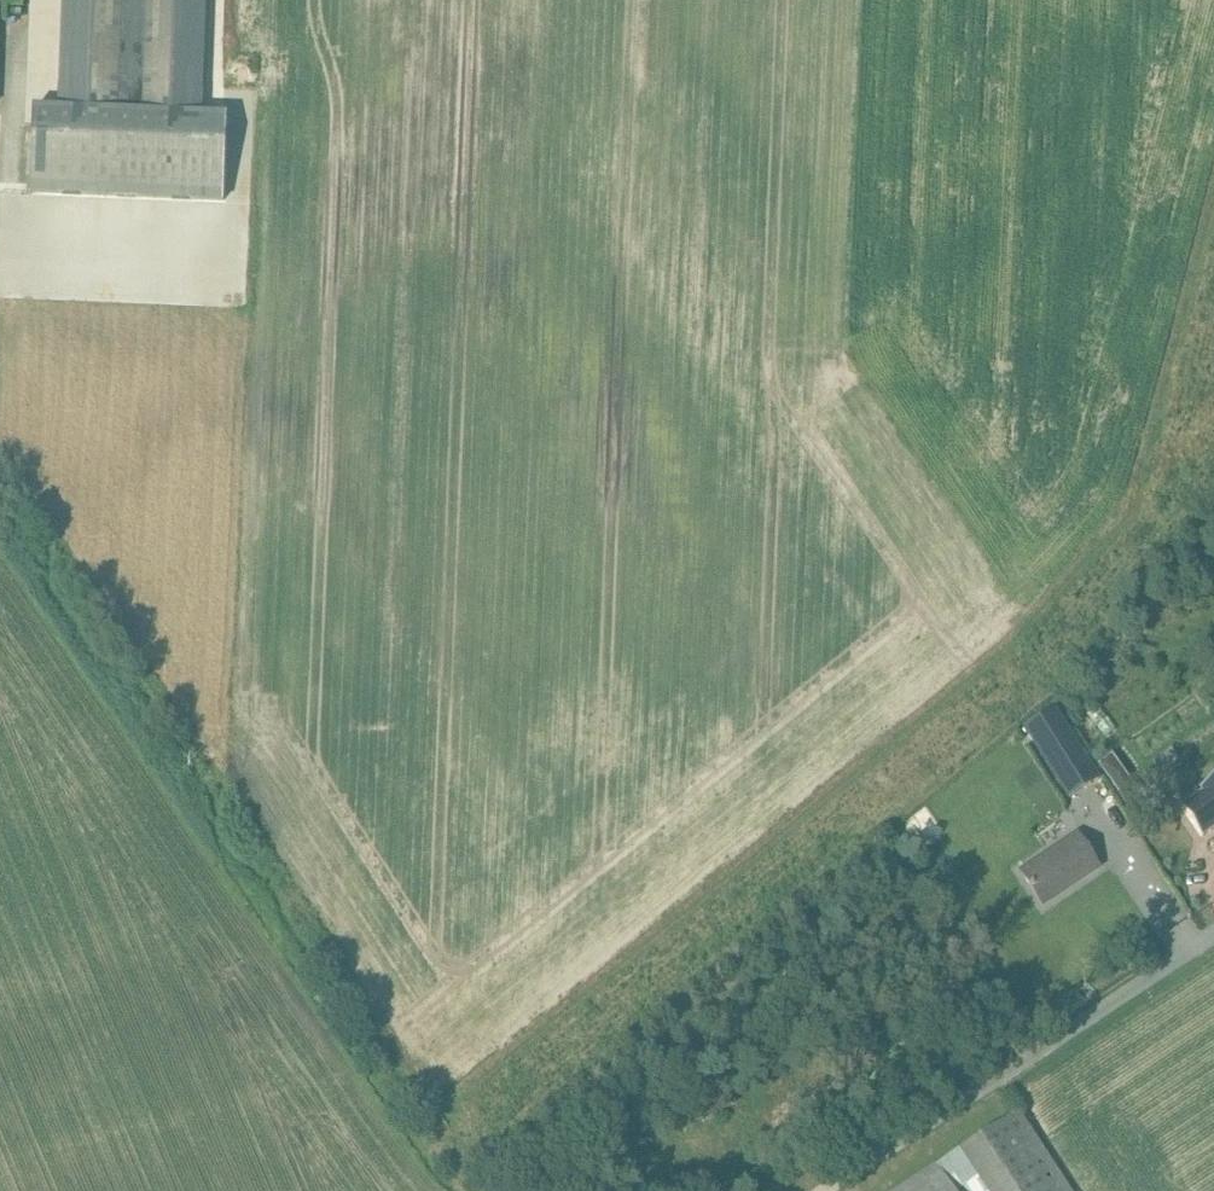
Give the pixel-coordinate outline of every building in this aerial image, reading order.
[(204,0),(63,0),(58,109),(34,108),(29,195),(223,204),(227,117),(199,116),(204,0)] [(1054,708),(1023,728),(1061,786),(1092,766),(1054,708)] [(1173,750),(1155,761),(1174,794),(1192,783),(1173,750)] [(1124,772),(1111,781),(1125,801),(1137,792),(1124,772)] [(1182,809),(1194,825),(1202,837),(1213,829),(1213,780),(1201,788),(1204,793),(1182,809)] [(1108,816),(1086,782),(1070,793),(1092,827),(1108,816)] [(1099,867),(1078,835),(1021,873),(1040,901),(1068,882),(1071,886),(1099,867)] [(897,1190),(1070,1190),(1019,1112),(961,1149),(962,1150),(936,1166),(897,1190)]
